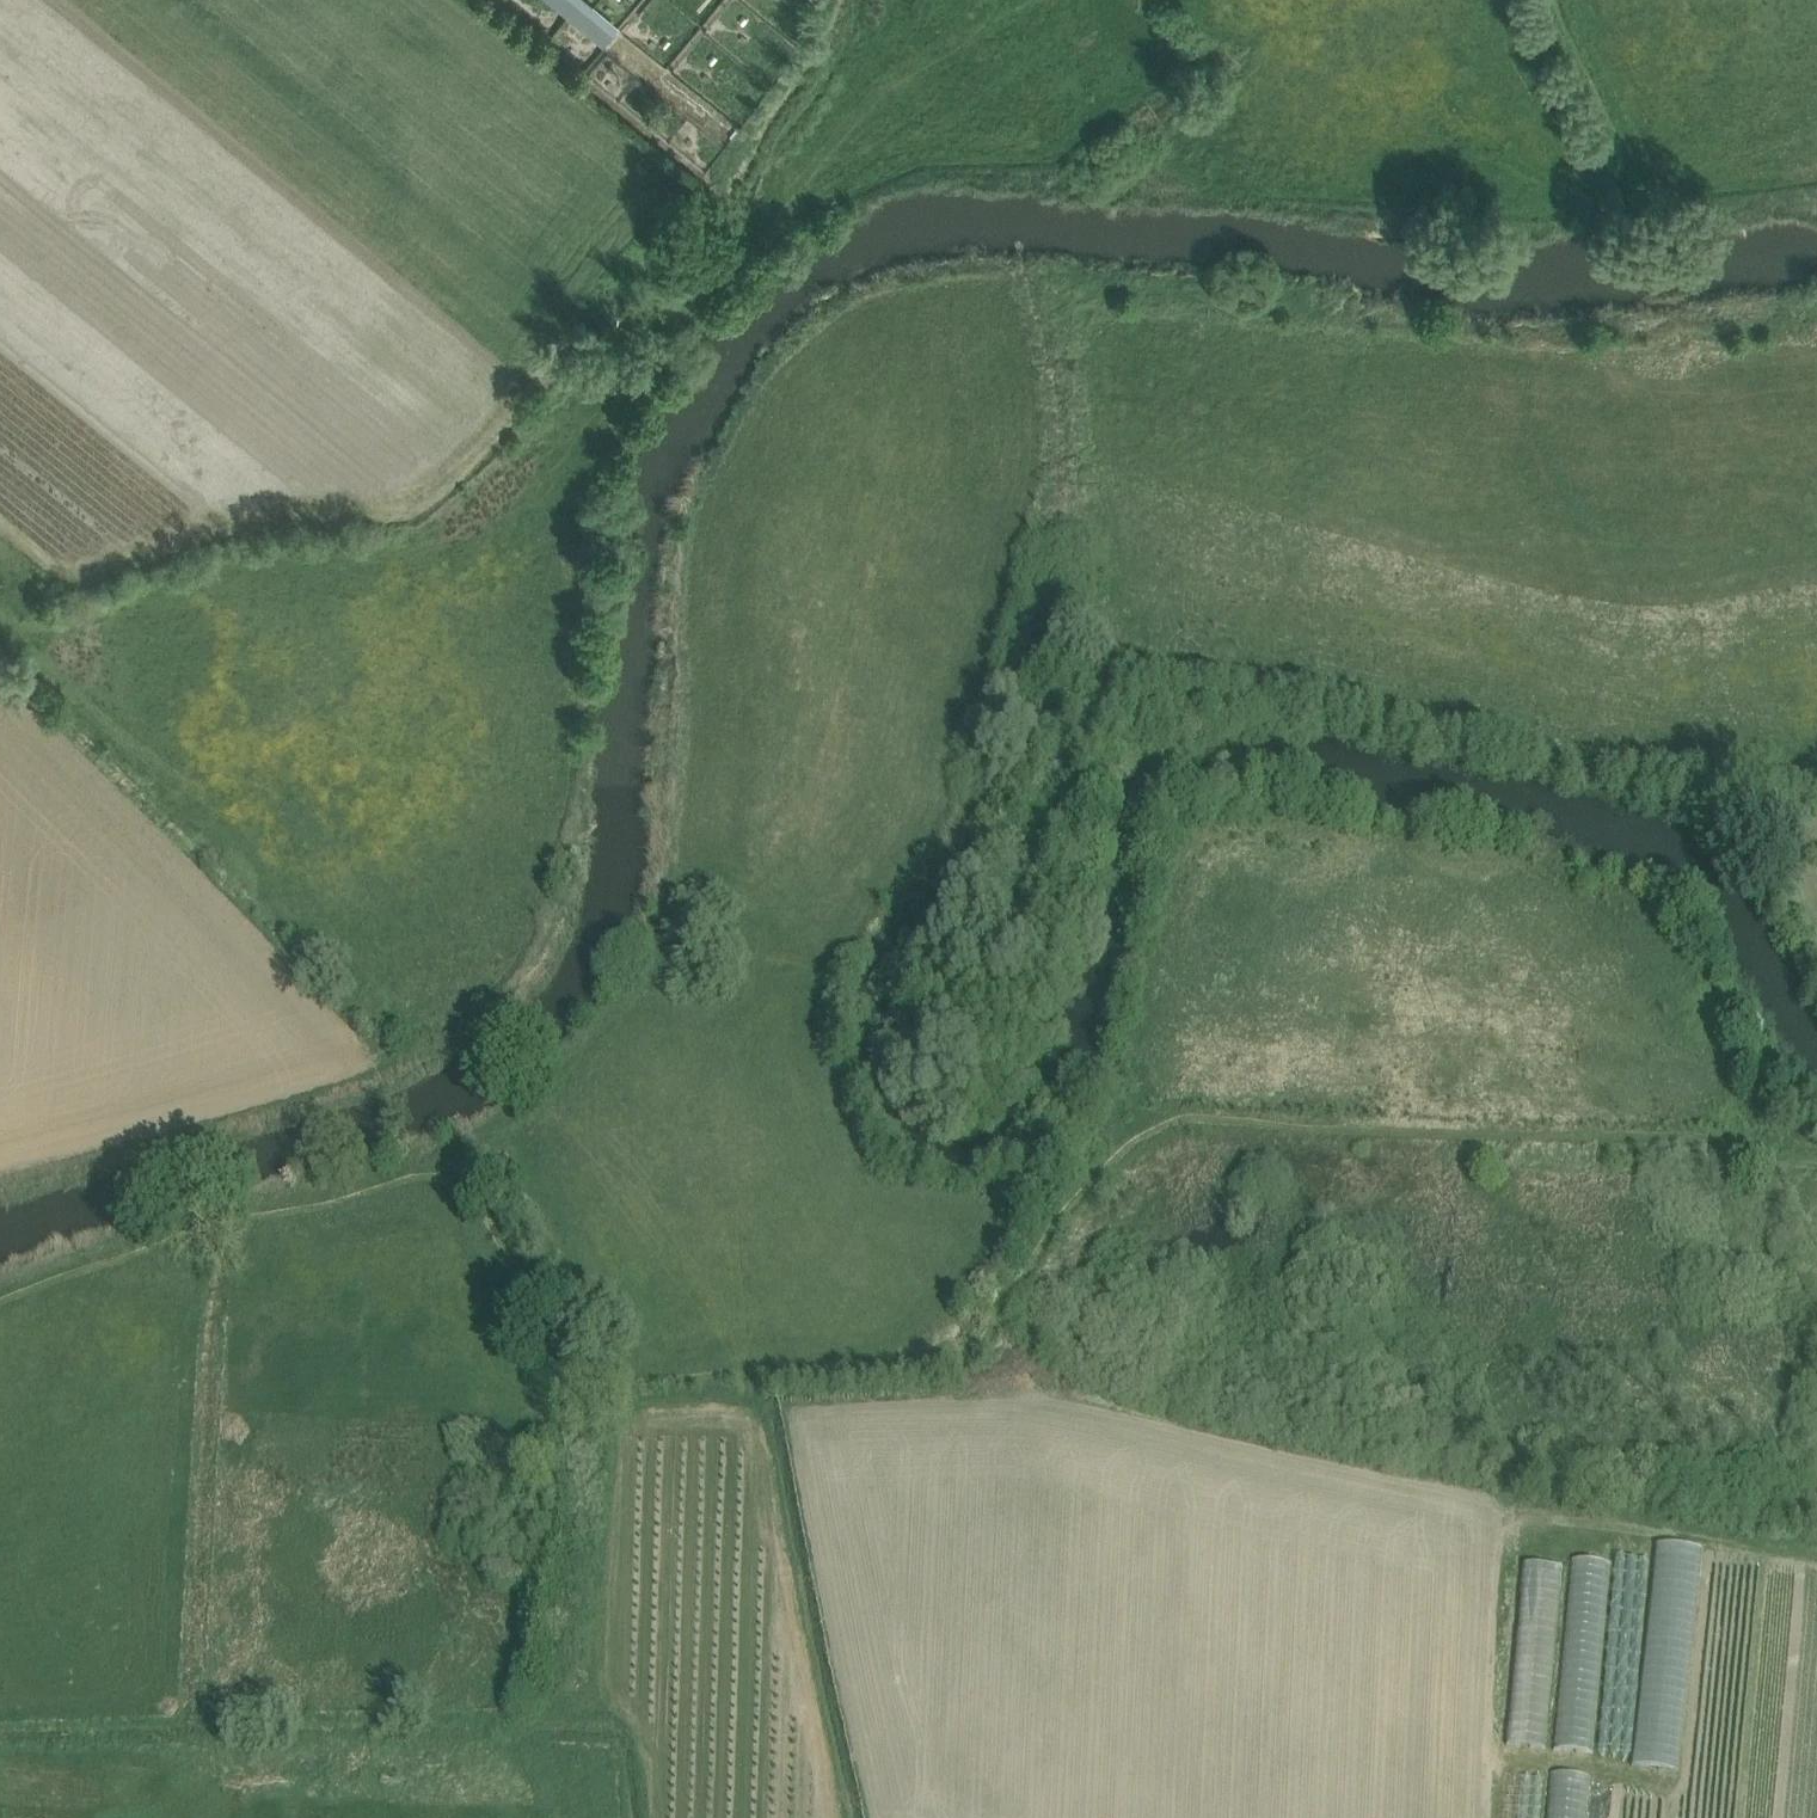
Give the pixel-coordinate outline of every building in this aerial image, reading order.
[(608,46),(625,25),(594,0),(552,0),(608,46)] [(1570,1556),(1554,1750),(1596,1753),(1612,1559),(1570,1556)] [(1552,1747),(1563,1562),(1524,1560),(1513,1745),(1552,1747)] [(1589,1773),(1547,1770),(1544,1817),(1586,1817),(1589,1773)]
